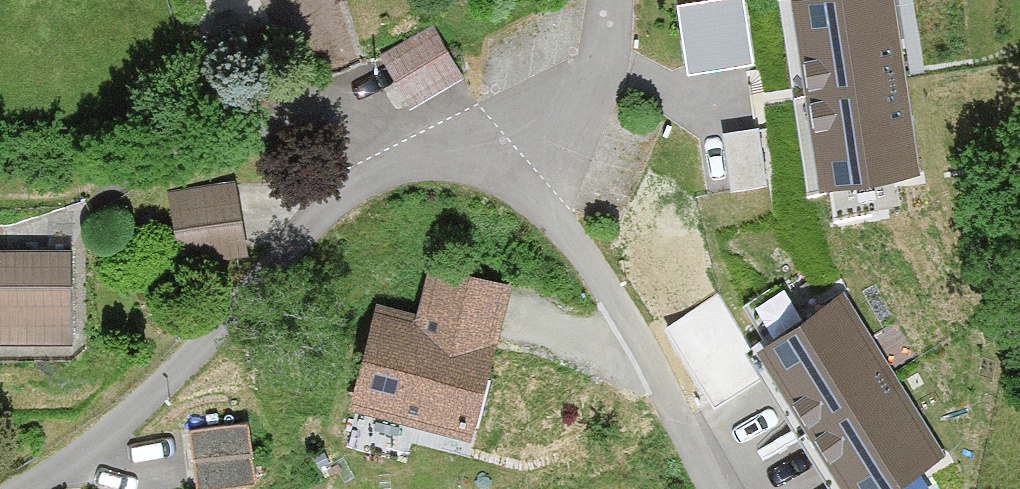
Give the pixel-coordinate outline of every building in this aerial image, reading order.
[(819,184),(917,171),(895,0),(795,0),(819,184)] [(411,104),(462,76),(431,22),(380,50),(411,104)] [(243,176),(177,178),(179,241),(245,239),(243,176)] [(0,242),(0,344),(79,345),(80,243),(0,242)] [(504,344),(497,342),(513,282),(429,260),(414,319),(378,309),(352,400),(479,435),(504,344)] [(844,288),(759,338),(849,488),(880,488),(942,452),(844,288)] [(251,418),(188,425),(194,478),(257,471),(251,418)]
